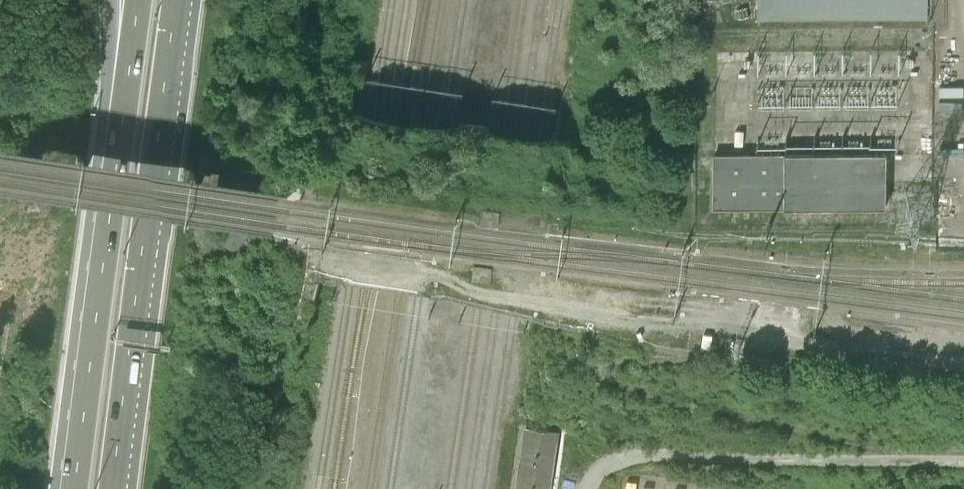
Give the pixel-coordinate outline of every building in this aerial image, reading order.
[(928,15),(928,0),(760,0),(760,15),(928,15)] [(715,202),(786,203),(786,148),(714,147),(715,202)] [(786,203),(888,204),(888,149),(786,148),(786,203)] [(559,435),(523,430),(514,488),(551,488),(559,435)]
